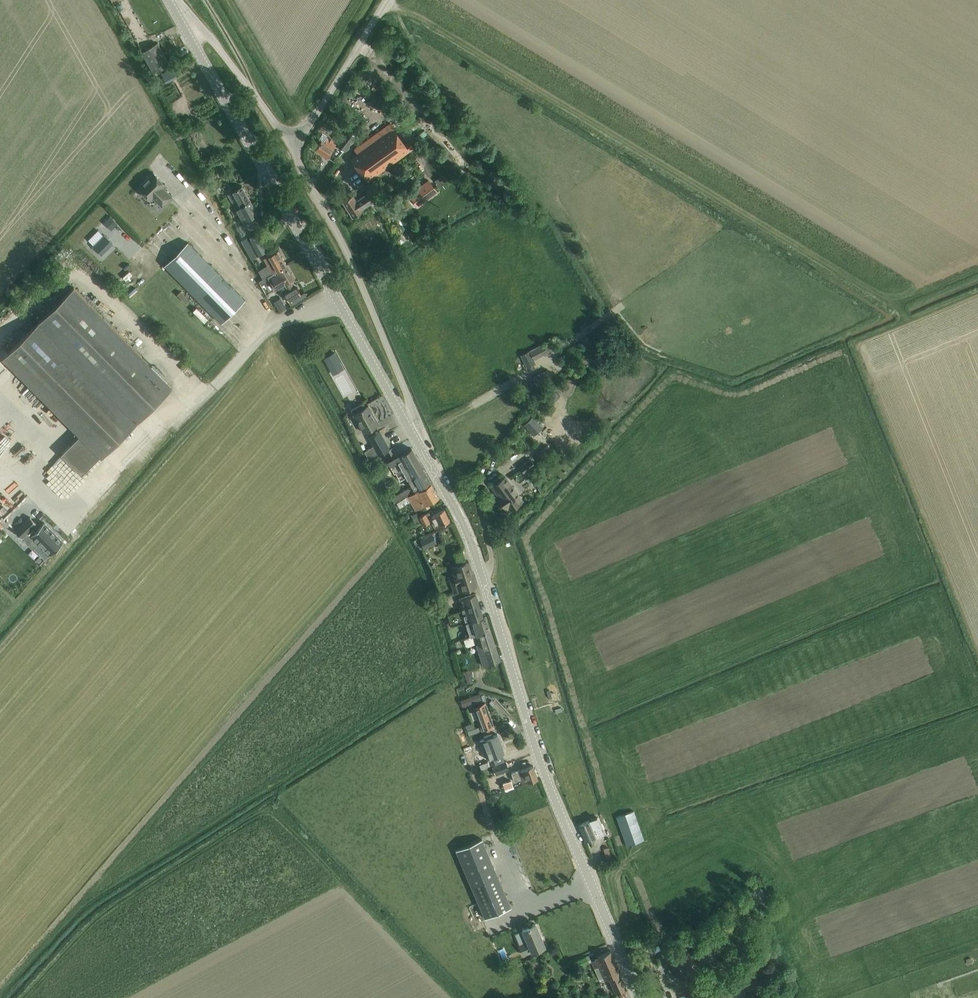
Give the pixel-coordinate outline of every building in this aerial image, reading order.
[(188,13),(184,15),(188,23),(192,20),(188,13)] [(162,46),(171,40),(166,33),(157,39),(162,46)] [(154,73),(160,69),(169,64),(157,42),(141,51),(154,73)] [(404,144),(396,134),(389,124),(355,149),(358,153),(351,158),(367,180),(415,145),(410,139),(404,144)] [(349,131),(338,146),(345,151),(356,136),(349,131)] [(327,157),(336,144),(332,142),(333,140),(331,138),(330,140),(327,138),(327,137),(322,133),(319,139),(321,140),(315,149),(327,157)] [(162,206),(172,196),(162,187),(165,184),(153,172),(138,187),(150,199),(153,197),(162,206)] [(439,187),(445,182),(440,175),(434,180),(439,187)] [(435,189),(428,180),(409,194),(416,203),(435,189)] [(247,229),(253,226),(262,221),(241,185),(227,193),(247,229)] [(360,208),(376,198),(371,190),(355,200),(352,195),(342,201),(352,217),(362,211),(360,208)] [(101,254),(112,243),(109,240),(104,234),(103,235),(98,229),(88,239),(93,245),(92,246),(98,252),(101,254)] [(409,240),(404,233),(401,235),(400,234),(396,238),(401,245),(405,242),(409,240)] [(248,240),(256,256),(267,249),(258,234),(248,240)] [(221,322),(244,299),(237,292),(188,242),(165,265),(214,315),(221,322)] [(272,272),(286,264),(278,249),(264,257),(272,272)] [(286,264),(272,272),(267,275),(274,289),(284,283),(287,289),(292,286),(289,280),(294,278),(286,264)] [(136,421),(172,386),(73,286),(38,321),(136,421)] [(288,301),(301,294),(297,286),(284,293),(288,301)] [(101,456),(136,421),(38,321),(2,356),(79,434),(60,453),(81,474),(100,455),(101,456)] [(223,347),(229,342),(214,326),(208,331),(223,347)] [(528,366),(536,362),(534,359),(555,348),(551,339),(521,354),(528,366)] [(338,355),(345,354),(343,346),(336,347),(338,355)] [(543,372),(559,366),(556,360),(541,366),(543,372)] [(340,370),(335,372),(338,380),(344,377),(340,370)] [(537,387),(551,380),(547,371),(532,378),(537,387)] [(331,390),(336,387),(332,379),(327,382),(331,390)] [(361,389),(364,395),(370,392),(368,386),(361,389)] [(363,432),(369,428),(378,423),(368,405),(365,406),(363,402),(350,409),(363,432)] [(0,413),(0,419),(2,421),(10,415),(8,413),(12,410),(9,406),(0,413)] [(532,434),(541,426),(533,418),(524,426),(532,434)] [(388,445),(398,441),(390,422),(380,426),(388,445)] [(369,460),(381,454),(389,449),(379,430),(369,436),(375,447),(365,453),(369,460)] [(22,443),(26,447),(36,439),(32,435),(22,443)] [(401,491),(404,497),(430,482),(423,469),(411,448),(388,461),(399,480),(405,477),(410,486),(401,491)] [(524,473),(535,466),(529,458),(518,465),(524,473)] [(509,509),(517,503),(522,500),(511,484),(505,476),(491,486),(498,494),(496,495),(506,509),(508,508),(509,509)] [(415,510),(430,502),(439,497),(431,483),(407,496),(415,510)] [(449,519),(444,508),(433,514),(431,510),(419,516),(413,518),(415,523),(421,520),(424,525),(432,522),(434,527),(440,524),(449,519)] [(30,516),(15,531),(21,537),(23,536),(23,535),(26,537),(27,538),(26,539),(34,547),(39,542),(50,554),(63,541),(44,522),(40,525),(38,527),(36,525),(35,524),(36,522),(30,516)] [(436,542),(432,533),(419,539),(423,548),(436,542)] [(471,571),(468,561),(451,566),(454,576),(449,578),(451,588),(453,593),(467,588),(476,585),(472,571),(471,571)] [(483,616),(475,593),(458,598),(462,610),(447,614),(450,625),(461,622),(466,638),(490,630),(486,616),(483,616)] [(500,660),(490,630),(466,638),(463,639),(465,645),(467,646),(476,643),(482,665),(490,663),(500,660)] [(488,683),(479,687),(481,692),(490,689),(488,683)] [(470,696),(460,699),(462,706),(472,702),(481,699),(479,693),(470,696)] [(467,730),(468,734),(481,730),(482,730),(484,729),(493,726),(485,702),(475,705),(474,706),(473,706),(480,725),(476,727),(467,730)] [(487,761),(479,764),(480,769),(492,765),(504,761),(502,753),(504,752),(497,733),(492,735),(491,733),(483,736),(484,738),(479,740),(487,761)] [(504,761),(492,765),(495,774),(499,772),(508,769),(505,761),(504,761)] [(533,765),(523,768),(511,772),(514,780),(520,778),(522,784),(538,778),(533,765)] [(504,788),(512,785),(510,780),(502,782),(504,788)] [(626,845),(635,842),(642,839),(632,810),(616,816),(626,845)] [(585,839),(594,835),(592,831),(605,826),(601,815),(588,820),(578,824),(585,839)] [(484,917),(510,906),(481,838),(455,849),(484,917)] [(524,954),(535,949),(544,945),(535,923),(522,928),(527,939),(519,942),(524,954)] [(673,941),(663,948),(667,955),(677,948),(673,941)] [(626,988),(618,971),(609,950),(600,954),(596,956),(598,958),(591,961),(599,979),(607,975),(615,993),(626,988)] [(577,967),(591,961),(588,954),(574,961),(577,967)]
